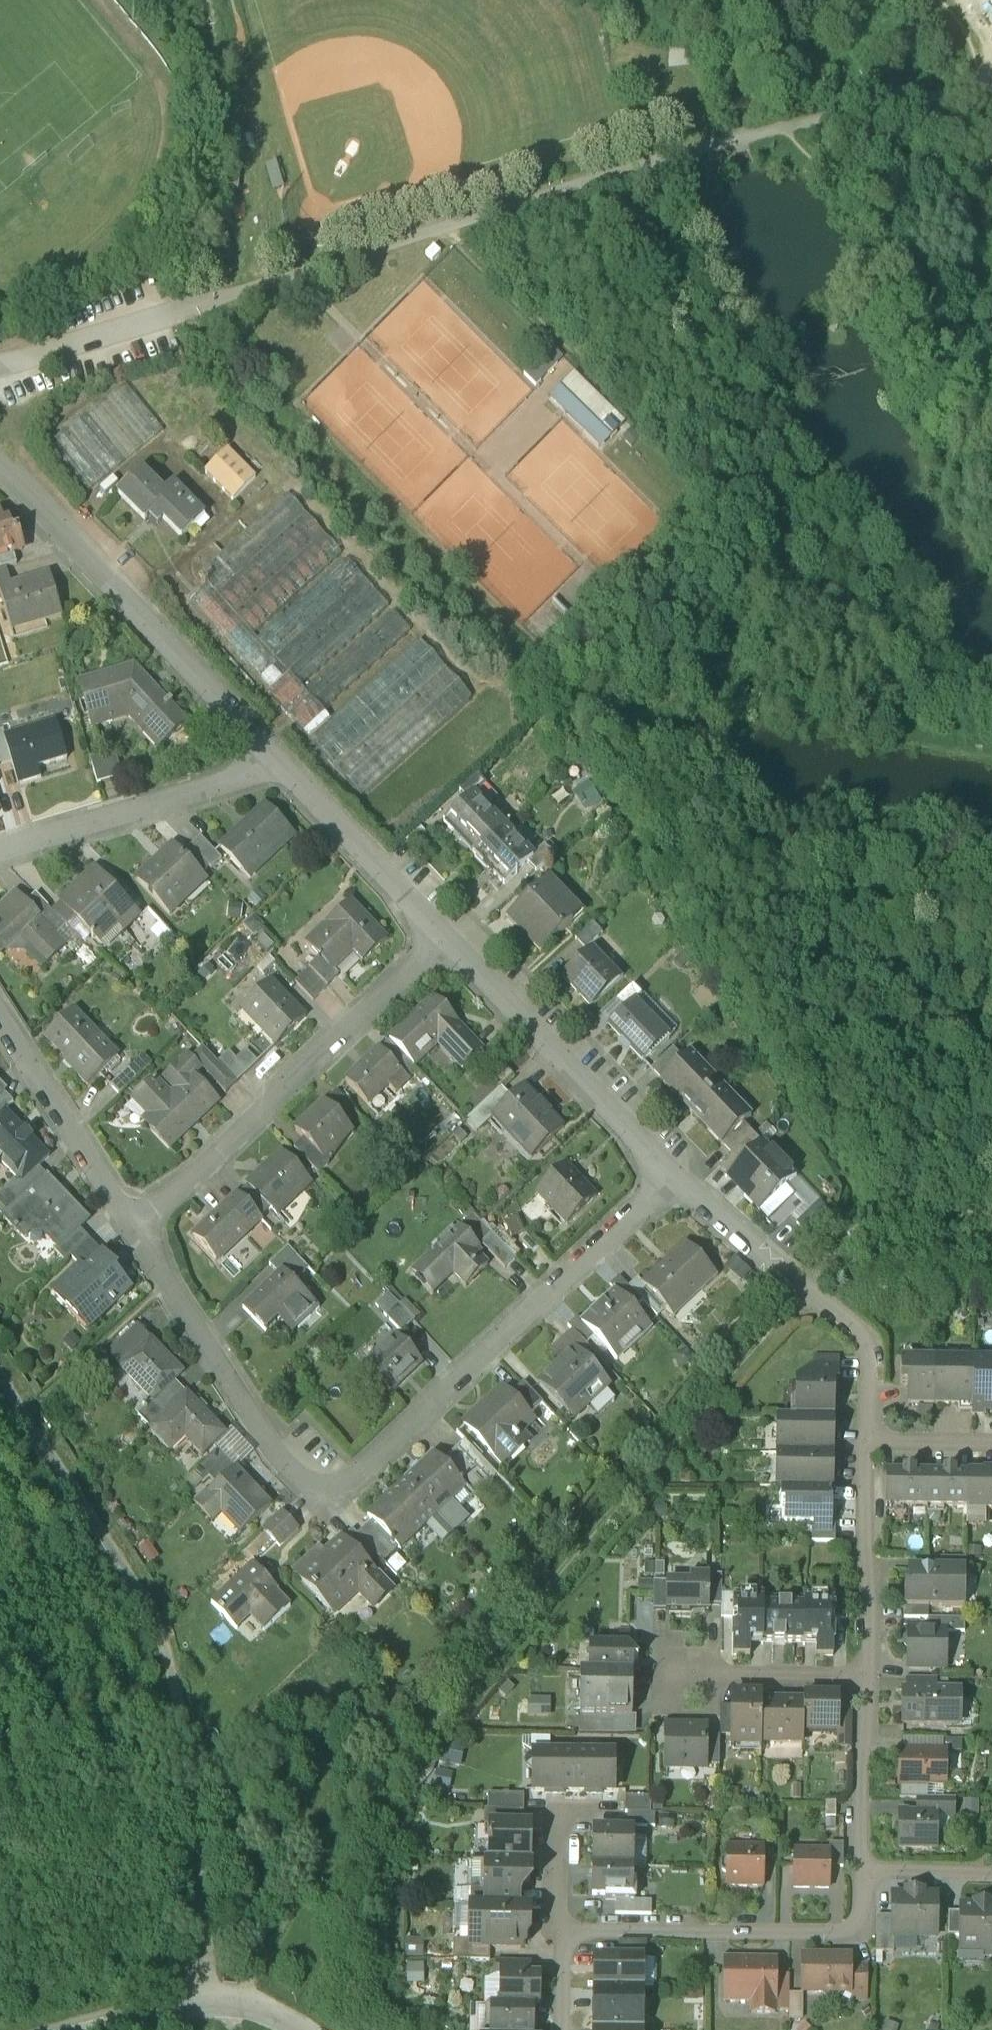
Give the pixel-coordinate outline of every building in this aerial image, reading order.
[(526,372),(537,383),(562,355),(551,345),(526,372)] [(625,422),(573,373),(549,398),(600,447),(625,422)] [(162,428),(125,383),(88,414),(87,413),(49,445),(88,492),(162,428)] [(641,437),(631,428),(623,436),(633,446),(641,437)] [(255,477),(226,449),(204,472),(232,500),(255,477)] [(154,511),(162,493),(140,471),(118,494),(144,521),(154,511)] [(204,515),(172,484),(162,493),(154,511),(181,538),(204,515)] [(699,497),(690,489),(682,497),(691,505),(699,497)] [(410,629),(287,493),(198,574),(203,580),(200,582),(204,587),(189,600),(270,689),(288,673),(321,710),(410,629)] [(231,509),(211,530),(221,539),(241,518),(231,509)] [(13,553),(22,550),(17,533),(11,535),(7,523),(2,525),(0,520),(0,557),(13,553)] [(0,557),(0,570),(6,568),(16,565),(13,553),(0,557)] [(10,582),(6,568),(0,570),(0,585),(10,582)] [(0,590),(0,593),(13,637),(47,627),(45,621),(62,615),(50,575),(0,590)] [(569,614),(553,600),(535,621),(550,635),(569,614)] [(471,696),(410,629),(321,710),(288,673),(270,689),(266,693),(361,797),(471,696)] [(133,667),(79,683),(92,728),(112,722),(107,706),(116,703),(145,734),(147,732),(158,744),(156,746),(157,748),(185,722),(170,706),(172,704),(170,701),(167,704),(154,689),(146,696),(141,690),(133,667)] [(2,731),(5,738),(35,729),(32,717),(1,726),(2,731)] [(5,738),(4,738),(8,754),(18,784),(40,778),(37,767),(67,758),(56,722),(35,729),(5,738)] [(2,731),(0,731),(0,756),(8,754),(4,738),(5,738),(2,731)] [(114,752),(89,759),(97,784),(122,777),(114,752)] [(485,784),(476,775),(459,791),(467,800),(472,795),(473,796),(485,784)] [(572,789),(584,808),(601,797),(589,779),(572,789)] [(473,796),(472,795),(467,800),(443,823),(473,854),(502,827),(473,796)] [(264,806),(220,848),(243,872),(274,842),(281,849),(294,837),(264,806)] [(531,858),(502,827),(473,854),(503,886),(527,864),(532,859),(531,858)] [(221,860),(201,838),(190,848),(208,868),(211,870),(221,860)] [(544,846),(531,858),(532,859),(527,864),(535,872),(553,855),(544,846)] [(182,857),(172,847),(137,880),(169,914),(183,900),(179,896),(200,876),(182,857)] [(208,868),(190,848),(182,857),(200,876),(208,868)] [(121,897),(94,869),(93,870),(96,872),(63,904),(60,901),(60,902),(76,919),(101,945),(119,928),(115,924),(127,913),(116,901),(121,897)] [(505,919),(537,954),(582,913),(550,878),(505,919)] [(14,893),(0,907),(0,954),(1,955),(17,939),(44,967),(65,946),(56,936),(37,917),(14,893)] [(76,919),(60,902),(51,910),(67,927),(76,919)] [(350,902),(305,945),(319,959),(333,974),(334,972),(352,955),(361,964),(386,941),(350,902)] [(66,927),(47,907),(37,917),(56,936),(66,927)] [(592,921),(575,937),(585,948),(602,931),(592,921)] [(625,974),(595,943),(560,977),(591,1008),(625,974)] [(269,956),(257,967),(263,973),(275,962),(269,956)] [(333,974),(319,959),(308,969),(327,988),(338,977),(334,972),(333,974)] [(327,988),(308,969),(294,982),(313,1002),(327,988)] [(305,1017),(271,981),(245,1006),(279,1042),(305,1017)] [(641,994),(632,984),(614,1001),(623,1010),(635,998),(636,999),(641,994)] [(636,999),(635,998),(623,1010),(607,1024),(641,1062),(644,1060),(653,1051),(671,1034),(636,999)] [(432,1000),(388,1041),(405,1058),(413,1067),(437,1044),(462,1070),(482,1052),(432,1000)] [(113,1055),(72,1011),(45,1036),(66,1058),(63,1060),(88,1086),(104,1071),(100,1067),(113,1055)] [(388,1041),(379,1050),(396,1067),(405,1058),(388,1041)] [(682,1059),(672,1049),(650,1070),(661,1080),(682,1059)] [(229,1052),(217,1064),(236,1084),(258,1062),(247,1050),(237,1059),(229,1052)] [(379,1050),(345,1082),(367,1105),(387,1086),(395,1094),(409,1081),(396,1067),(379,1050)] [(721,1084),(690,1052),(682,1059),(661,1080),(660,1081),(674,1096),(677,1094),(692,1110),(721,1084)] [(144,1055),(127,1070),(136,1079),(152,1064),(144,1055)] [(170,1097),(154,1080),(133,1100),(149,1117),(144,1122),(169,1148),(217,1102),(192,1076),(200,1068),(188,1056),(165,1079),(176,1091),(170,1097)] [(405,1058),(396,1067),(409,1081),(418,1073),(405,1058)] [(217,1064),(207,1074),(218,1086),(225,1094),(236,1084),(217,1064)] [(513,1078),(504,1069),(490,1082),(499,1091),(501,1088),(513,1078)] [(127,1070),(110,1086),(119,1096),(136,1079),(127,1070)] [(466,1102),(476,1113),(499,1091),(490,1082),(489,1080),(466,1102)] [(751,1116),(721,1084),(692,1110),(708,1127),(706,1129),(720,1144),(743,1123),(751,1116)] [(511,1099),(501,1088),(499,1091),(476,1113),(466,1122),(476,1134),(492,1118),(491,1117),(511,1099)] [(352,1107),(336,1091),(328,1099),(343,1114),(352,1107)] [(533,1096),(520,1108),(511,1099),(491,1117),(492,1118),(502,1129),(507,1124),(535,1155),(563,1129),(533,1096)] [(324,1103),(294,1131),(310,1147),(319,1157),(320,1156),(349,1129),(324,1103)] [(17,1129),(14,1125),(16,1123),(5,1111),(0,1115),(0,1162),(20,1183),(21,1184),(37,1169),(48,1157),(25,1133),(22,1135),(17,1129)] [(743,1123),(721,1144),(731,1155),(753,1134),(743,1123)] [(731,1155),(720,1166),(728,1175),(729,1174),(761,1143),(753,1134),(731,1155)] [(761,1143),(729,1174),(748,1193),(744,1197),(758,1212),(784,1188),(796,1176),(763,1142),(761,1143)] [(310,1147),(300,1157),(318,1176),(329,1165),(320,1156),(319,1157),(310,1147)] [(281,1154),(248,1186),(271,1209),(277,1215),(309,1184),(281,1154)] [(565,1166),(536,1193),(567,1225),(595,1198),(565,1166)] [(21,1184),(20,1183),(6,1196),(3,1193),(0,1196),(0,1215),(2,1217),(4,1216),(45,1177),(37,1169),(21,1184)] [(831,1212),(796,1176),(784,1188),(807,1213),(795,1224),(808,1238),(831,1212)] [(88,1221),(45,1177),(4,1216),(21,1233),(31,1223),(34,1226),(36,1224),(59,1247),(60,1248),(79,1229),(88,1221)] [(248,1186),(238,1196),(260,1219),(271,1209),(248,1186)] [(260,1219),(238,1196),(228,1205),(250,1229),(260,1219)] [(228,1205),(193,1238),(216,1261),(250,1229),(228,1205)] [(79,1229),(60,1248),(59,1247),(54,1252),(64,1262),(70,1257),(89,1239),(79,1229)] [(457,1231),(436,1251),(435,1249),(431,1253),(431,1254),(411,1273),(432,1296),(453,1276),(465,1288),(487,1267),(475,1255),(480,1250),(467,1237),(465,1239),(457,1231)] [(524,1233),(516,1240),(532,1259),(540,1252),(524,1233)] [(515,1260),(491,1235),(481,1245),(504,1270),(515,1260)] [(89,1239),(70,1257),(78,1266),(79,1265),(84,1270),(102,1253),(89,1239)] [(673,1260),(645,1287),(666,1309),(670,1313),(698,1286),(702,1291),(717,1277),(684,1243),(670,1257),(673,1260)] [(288,1248),(269,1266),(277,1274),(281,1270),(282,1271),(296,1257),(288,1248)] [(111,1263),(102,1253),(84,1270),(79,1265),(78,1266),(52,1291),(69,1309),(78,1301),(98,1322),(131,1289),(108,1265),(111,1263)] [(296,1257),(282,1271),(293,1283),(308,1269),(296,1257)] [(277,1274),(242,1308),(265,1333),(284,1315),(298,1329),(319,1309),(293,1283),(282,1271),(281,1270),(277,1274)] [(629,1287),(619,1277),(609,1286),(614,1291),(615,1291),(628,1304),(637,1296),(629,1287)] [(645,1287),(637,1279),(629,1287),(637,1296),(658,1318),(666,1309),(645,1287)] [(628,1304),(615,1291),(614,1291),(582,1323),(581,1324),(594,1337),(616,1361),(651,1328),(628,1304)] [(375,1306),(385,1316),(398,1304),(388,1294),(375,1306)] [(405,1300),(399,1306),(414,1321),(420,1316),(405,1300)] [(399,1306),(398,1304),(385,1316),(401,1334),(414,1321),(399,1306)] [(594,1337),(581,1324),(582,1323),(576,1317),(567,1326),(573,1333),(585,1345),(594,1337)] [(110,1358),(121,1370),(151,1341),(140,1330),(110,1358)] [(585,1345),(573,1333),(563,1342),(572,1352),(573,1351),(581,1358),(590,1350),(585,1345)] [(422,1363),(397,1337),(365,1367),(390,1393),(422,1363)] [(182,1374),(151,1341),(121,1370),(151,1401),(152,1402),(174,1381),(182,1374)] [(572,1352),(563,1342),(550,1354),(559,1364),(572,1352)] [(581,1358),(573,1351),(572,1352),(559,1364),(540,1383),(569,1414),(580,1402),(586,1408),(608,1387),(581,1358)] [(935,1361),(903,1361),(902,1385),(909,1385),(909,1405),(934,1405),(935,1361)] [(972,1364),(957,1364),(957,1361),(935,1361),(934,1405),(958,1405),(958,1413),(972,1413),(973,1413),(974,1363),(972,1363),(972,1364)] [(986,1363),(986,1368),(975,1368),(975,1363),(974,1363),(973,1413),(972,1413),(972,1416),(985,1416),(985,1413),(991,1413),(991,1363),(986,1363)] [(837,1369),(813,1368),(799,1382),(833,1383),(833,1384),(837,1384),(837,1369)] [(152,1402),(151,1401),(135,1416),(149,1430),(186,1394),(174,1381),(152,1402)] [(833,1383),(799,1382),(797,1384),(797,1398),(791,1404),(791,1418),(833,1419),(833,1384),(833,1383)] [(523,1384),(510,1397),(529,1416),(542,1404),(523,1384)] [(503,1389),(465,1425),(504,1466),(523,1448),(517,1441),(518,1441),(515,1437),(532,1420),(529,1416),(510,1397),(503,1389)] [(186,1394),(149,1430),(175,1457),(189,1443),(202,1457),(213,1447),(225,1435),(186,1394)] [(833,1419),(791,1418),(778,1418),(777,1454),(832,1455),(833,1419)] [(225,1435),(213,1447),(217,1451),(226,1461),(245,1443),(231,1429),(225,1435)] [(464,1441),(441,1463),(466,1489),(474,1498),(497,1476),(464,1441)] [(245,1443),(226,1461),(234,1469),(236,1471),(254,1453),(245,1443)] [(217,1451),(193,1474),(202,1483),(209,1477),(226,1461),(217,1451)] [(433,1454),(404,1482),(453,1534),(465,1523),(449,1505),(466,1489),(441,1463),(433,1454)] [(832,1455),(777,1454),(777,1490),(781,1490),(828,1490),(832,1490),(832,1455)] [(226,1461),(209,1477),(217,1486),(234,1469),(226,1461)] [(236,1471),(234,1469),(217,1486),(195,1507),(211,1523),(223,1511),(243,1533),(270,1507),(236,1471)] [(915,1471),(903,1471),(903,1474),(886,1474),(885,1508),(926,1509),(927,1475),(915,1474),(915,1471)] [(955,1475),(955,1472),(943,1472),(943,1475),(927,1475),(926,1509),(966,1509),(967,1475),(955,1475)] [(983,1472),(983,1475),(967,1475),(966,1509),(991,1510),(991,1472),(983,1472)] [(404,1482),(367,1516),(372,1522),(393,1543),(400,1551),(426,1527),(442,1545),(453,1534),(404,1482)] [(828,1490),(781,1490),(781,1507),(785,1507),(785,1522),(814,1522),(814,1529),(812,1529),(811,1543),(836,1543),(836,1521),(832,1518),(832,1508),(832,1505),(828,1505),(828,1490)] [(298,1530),(282,1513),(263,1531),(279,1548),(298,1530)] [(393,1543),(372,1522),(357,1536),(375,1555),(378,1558),(393,1543)] [(357,1536),(352,1531),(342,1540),(365,1564),(375,1555),(357,1536)] [(342,1540),(317,1563),(312,1558),(295,1575),(333,1615),(358,1592),(374,1609),(392,1592),(365,1564),(342,1540)] [(965,1559),(933,1559),(933,1570),(961,1571),(961,1572),(965,1572),(965,1559)] [(278,1592),(253,1565),(211,1605),(230,1624),(248,1607),(268,1628),(290,1608),(277,1594),(278,1592)] [(933,1570),(908,1570),(908,1585),(905,1585),(905,1606),(929,1606),(965,1607),(965,1589),(961,1589),(961,1572),(961,1571),(933,1570)] [(710,1575),(689,1575),(689,1582),(666,1582),(666,1610),(666,1611),(691,1611),(691,1606),(709,1606),(709,1605),(710,1575)] [(722,1595),(722,1575),(710,1575),(709,1605),(721,1605),(722,1595)] [(666,1582),(654,1582),(653,1610),(666,1610),(666,1582)] [(734,1595),(722,1595),(721,1605),(721,1619),(733,1619),(733,1601),(734,1601),(734,1595)] [(847,1597),(835,1597),(834,1602),(834,1620),(847,1620),(847,1597)] [(734,1601),(733,1601),(733,1619),(733,1655),(750,1656),(750,1643),(762,1643),(763,1606),(763,1602),(734,1601)] [(834,1602),(805,1602),(805,1607),(804,1643),(816,1644),(816,1656),(834,1656),(834,1620),(834,1602)] [(805,1607),(763,1606),(762,1643),(804,1643),(805,1607)] [(929,1606),(905,1606),(904,1618),(928,1618),(929,1606)] [(928,1618),(928,1631),(946,1632),(965,1632),(965,1619),(928,1618)] [(619,1631),(618,1647),(589,1647),(589,1672),(633,1673),(633,1661),(638,1661),(630,1647),(630,1632),(619,1631)] [(928,1631),(908,1631),(908,1634),(905,1638),(904,1645),(908,1649),(908,1666),(946,1667),(946,1632),(928,1631)] [(589,1672),(580,1672),(580,1716),(598,1716),(632,1717),(633,1673),(589,1672)] [(935,1678),(907,1678),(907,1691),(935,1692),(935,1678)] [(935,1692),(907,1691),(907,1706),(903,1706),(903,1723),(946,1724),(946,1713),(960,1713),(960,1692),(935,1692)] [(762,1701),(751,1701),(747,1695),(738,1695),(734,1701),(734,1706),(734,1724),(733,1724),(733,1735),(733,1751),(733,1746),(760,1746),(760,1751),(761,1751),(762,1704),(762,1701)] [(840,1697),(804,1696),(804,1704),(803,1733),(808,1734),(839,1734),(839,1733),(839,1716),(839,1711),(840,1697)] [(517,1713),(549,1713),(549,1698),(518,1698),(517,1713)] [(804,1704),(762,1704),(762,1742),(803,1742),(803,1733),(804,1704)] [(734,1706),(721,1706),(720,1735),(733,1735),(733,1724),(734,1724),(734,1706)] [(853,1711),(839,1711),(839,1716),(839,1733),(839,1734),(838,1748),(852,1748),(853,1711)] [(632,1735),(632,1717),(598,1716),(598,1734),(632,1735)] [(706,1728),(666,1728),(666,1769),(683,1770),(687,1766),(706,1766),(706,1736),(706,1728)] [(720,1736),(706,1736),(706,1766),(719,1766),(720,1736)] [(945,1751),(901,1750),(900,1786),(927,1786),(945,1786),(945,1777),(946,1777),(950,1773),(950,1767),(946,1763),(945,1763),(945,1751)] [(576,1755),(531,1754),(527,1759),(527,1765),(531,1770),(534,1770),(534,1791),(546,1791),(546,1794),(564,1794),(564,1791),(576,1791),(576,1755)] [(616,1755),(576,1755),(576,1791),(586,1791),(586,1794),(602,1794),(602,1791),(613,1791),(613,1770),(616,1770),(620,1766),(620,1759),(616,1755)] [(927,1786),(900,1786),(900,1798),(918,1798),(927,1798),(927,1786)] [(524,1795),(488,1794),(488,1810),(519,1812),(524,1812),(524,1795)] [(651,1798),(625,1797),(625,1813),(627,1813),(651,1813),(651,1798)] [(927,1798),(918,1798),(918,1814),(936,1814),(936,1816),(954,1816),(954,1799),(927,1798)] [(836,1802),(826,1802),(826,1818),(836,1818),(836,1802)] [(488,1810),(484,1810),(484,1827),(490,1827),(490,1826),(518,1827),(519,1812),(488,1810)] [(651,1813),(627,1813),(627,1827),(655,1828),(655,1814),(651,1813)] [(918,1814),(900,1814),(899,1848),(936,1848),(936,1831),(946,1831),(954,1816),(936,1816),(936,1814),(918,1814)] [(518,1827),(490,1826),(490,1827),(490,1844),(489,1844),(489,1848),(490,1848),(490,1862),(528,1863),(529,1846),(530,1846),(531,1827),(518,1827)] [(633,1838),(617,1837),(618,1831),(599,1831),(593,1837),(593,1867),(633,1868),(633,1838)] [(844,1844),(830,1844),(829,1852),(829,1868),(843,1868),(844,1844)] [(764,1847),(727,1846),(727,1860),(721,1863),(721,1871),(727,1875),(726,1888),(763,1888),(764,1847)] [(829,1852),(794,1851),(794,1889),(829,1889),(829,1868),(829,1852)] [(490,1862),(487,1862),(486,1891),(471,1891),(471,1906),(504,1907),(505,1893),(518,1894),(530,1882),(530,1863),(528,1863),(490,1862)] [(633,1868),(593,1867),(592,1896),(606,1897),(606,1901),(635,1901),(635,1881),(632,1881),(633,1868)] [(915,1894),(915,1892),(907,1892),(905,1894),(905,1896),(893,1895),(892,1917),(892,1938),(894,1938),(936,1938),(937,1896),(916,1896),(915,1894)] [(961,1907),(961,1913),(960,1936),(960,1948),(979,1949),(985,1955),(991,1955),(991,1903),(974,1903),(974,1907),(961,1907)] [(504,1907),(471,1906),(470,1941),(470,1949),(490,1949),(521,1951),(525,1947),(525,1940),(530,1937),(530,1926),(524,1921),(524,1909),(530,1909),(530,1907),(504,1907)] [(961,1913),(949,1913),(949,1936),(960,1936),(961,1913)] [(892,1917),(877,1917),(876,1953),(894,1953),(894,1938),(892,1938),(892,1917)] [(421,1982),(422,1939),(404,1938),(403,1982),(421,1982)] [(490,1949),(470,1949),(470,1941),(454,1941),(454,1962),(490,1962),(490,1949)] [(647,1942),(618,1942),(618,1959),(643,1959),(643,1960),(647,1960),(647,1942)] [(618,1959),(595,1959),(594,1989),(643,1989),(643,1960),(643,1959),(618,1959)] [(848,1959),(806,1959),(805,1992),(853,1992),(853,1999),(864,1999),(864,1969),(848,1969),(848,1959)] [(776,1962),(725,1961),(725,1983),(729,1983),(729,1995),(725,1995),(725,2002),(727,2002),(727,1998),(752,1998),(751,2014),(775,2014),(775,2011),(776,1976),(776,1962)] [(531,1963),(496,1962),(495,1976),(501,1977),(501,1974),(531,1975),(531,1963)] [(531,1975),(501,1974),(501,1977),(501,2006),(501,2007),(532,2007),(532,2008),(538,2008),(538,1997),(540,1997),(540,1986),(538,1986),(538,1975),(531,1975)] [(790,1976),(776,1976),(775,2011),(789,2012),(790,1976)] [(594,1989),(594,2029),(642,2029),(636,2029),(636,2004),(642,2004),(643,1989),(594,1989)] [(532,2008),(532,2007),(501,2007),(501,2006),(486,2006),(486,2029),(538,2029),(538,2019),(532,2019),(532,2008)] [(802,2012),(790,2012),(790,2020),(802,2020),(802,2012)]
